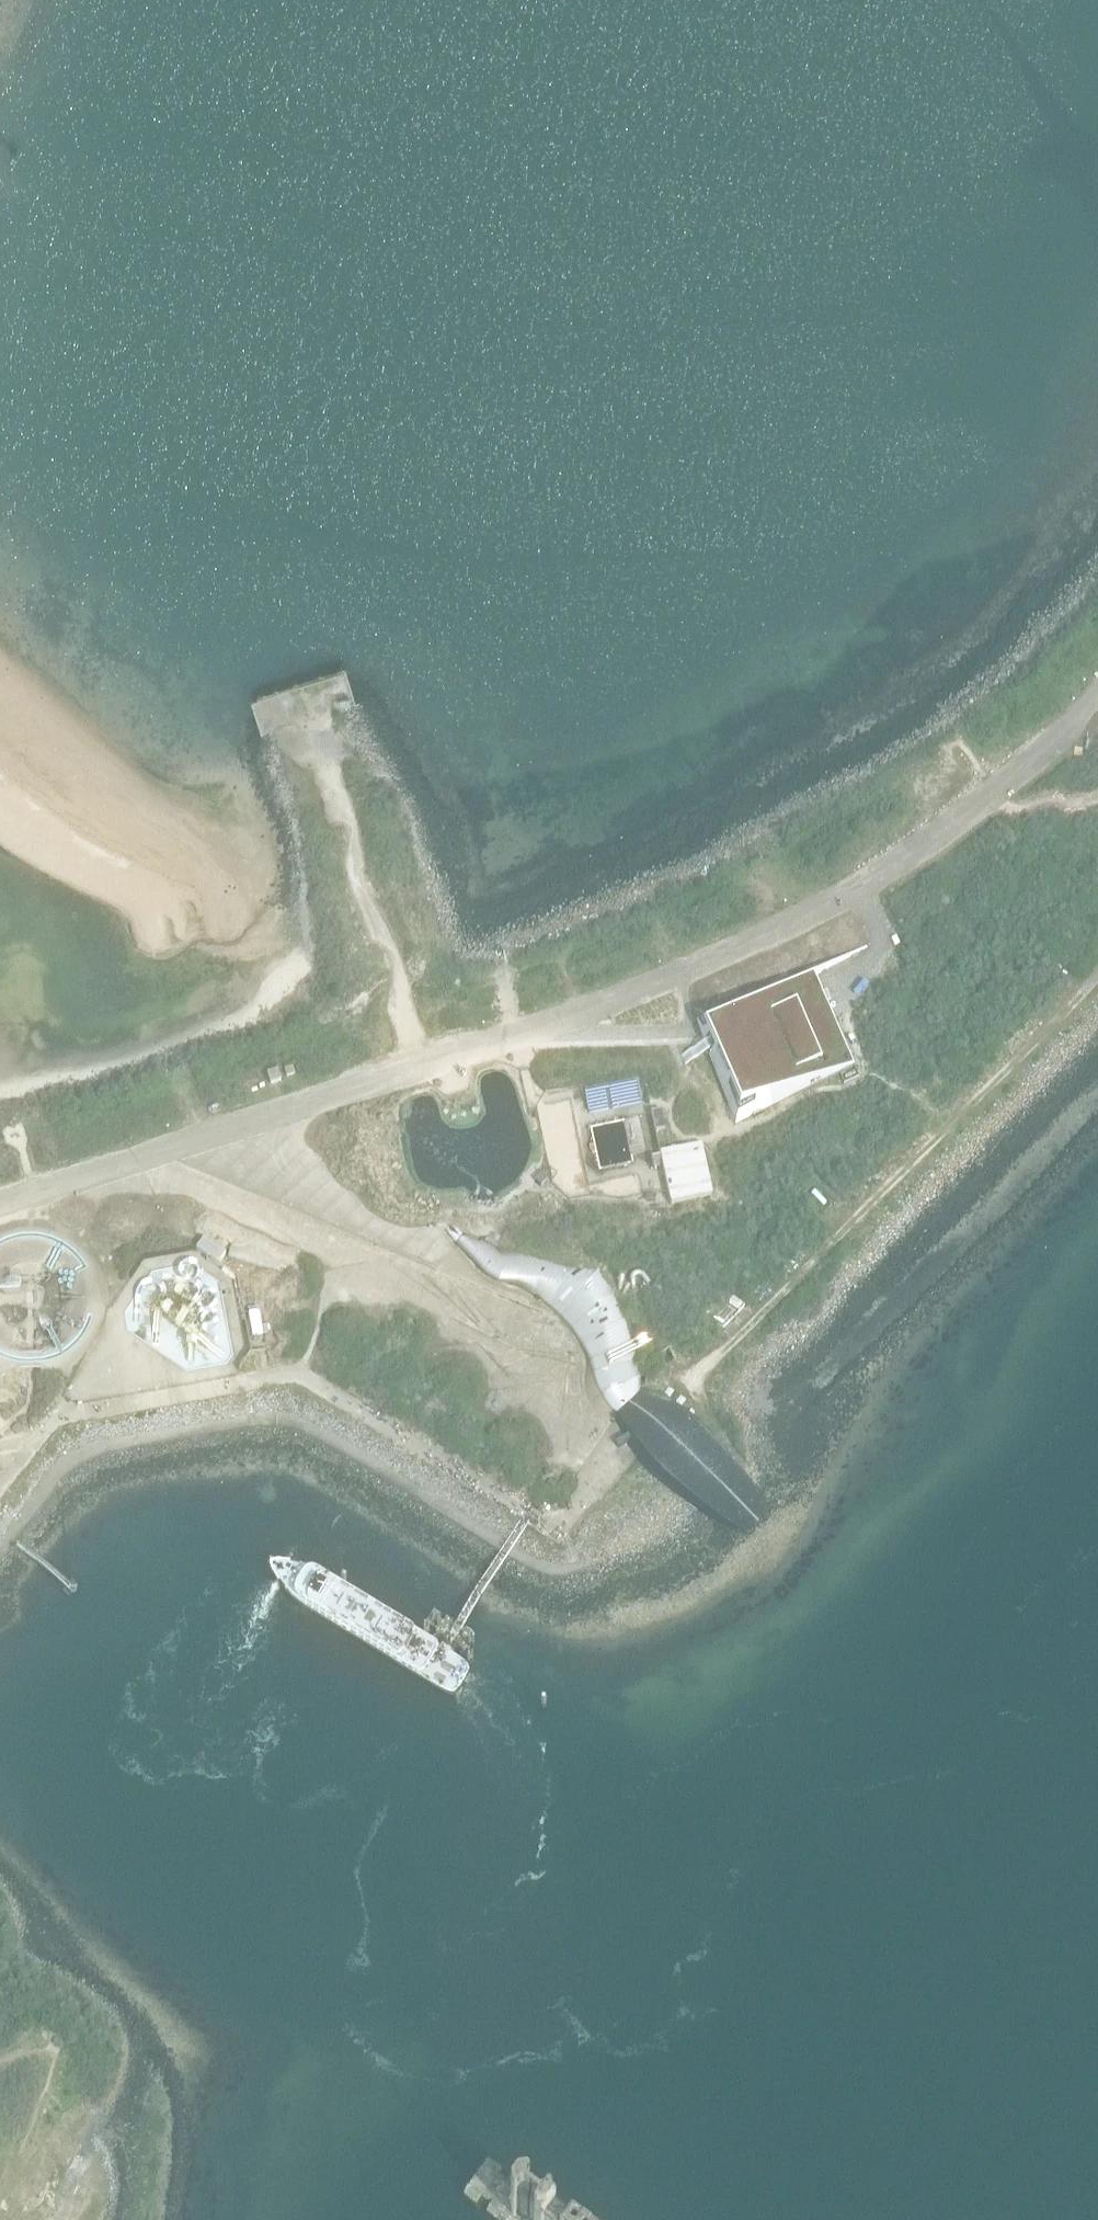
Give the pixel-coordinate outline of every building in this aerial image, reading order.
[(840,1036),(811,969),(716,1011),(721,1021),(723,1026),(730,1043),(708,1053),(735,1121),(853,1066),(853,1065),(840,1036)] [(645,1390),(639,1388),(639,1380),(645,1381),(647,1361),(659,1353),(664,1363),(675,1358),(629,1268),(610,1277),(600,1265),(587,1256),(571,1258),(554,1250),(540,1247),(518,1243),(498,1241),(499,1239),(488,1233),(485,1237),(460,1231),(453,1239),(468,1253),(485,1271),(499,1279),(516,1282),(533,1291),(549,1303),(570,1326),(582,1343),(583,1347),(584,1351),(585,1354),(585,1358),(585,1362),(584,1370),(584,1374),(584,1378),(584,1382),(584,1386),(585,1390),(586,1394),(587,1397),(589,1401),(591,1404),(593,1407),(595,1410),(598,1412),(601,1415),(604,1417),(607,1418),(611,1420),(614,1421),(618,1422),(623,1433),(629,1442),(635,1450),(642,1458),(648,1466),(655,1473),(662,1480),(669,1487),(677,1494),(685,1501),(693,1507),(701,1513),(709,1519),(717,1525),(726,1530),(735,1535),(744,1540),(767,1516),(761,1507),(755,1497),(749,1487),(743,1478),(736,1469),(729,1459),(722,1451),(714,1442),(706,1434),(698,1425),(693,1421),(688,1416),(682,1411),(677,1407),(671,1403),(665,1400),(658,1396),(652,1393),(645,1390)] [(722,1327),(744,1304),(731,1293),(709,1315),(722,1327)] [(491,2161),(468,2189),(507,2219),(567,2219),(491,2161)]
